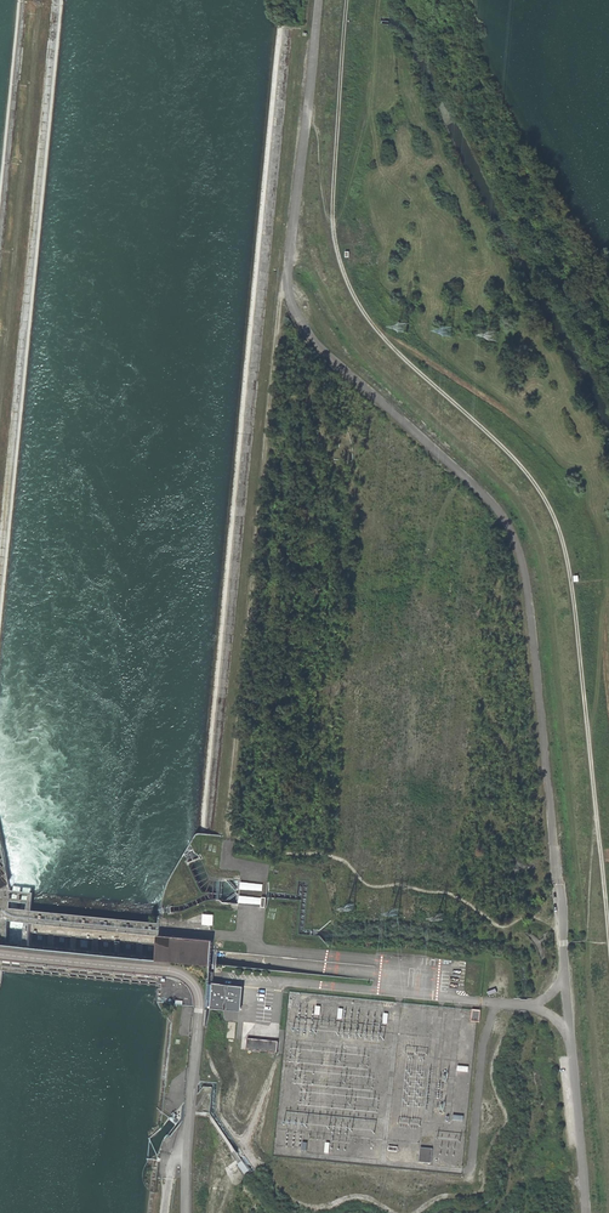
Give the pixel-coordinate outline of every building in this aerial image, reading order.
[(242,881),(240,904),(267,906),(268,896),(249,894),(249,889),(264,891),(265,883),(242,881)] [(213,941),(161,937),(159,961),(211,966),(213,941)] [(244,987),(211,984),(209,1009),(242,1012),(244,987)] [(473,1022),(477,1021),(480,1021),(481,1010),(473,1009),(473,1022)] [(237,1047),(275,1052),(277,1041),(239,1037),(237,1047)] [(433,1148),(420,1147),(419,1162),(431,1163),(433,1148)]
